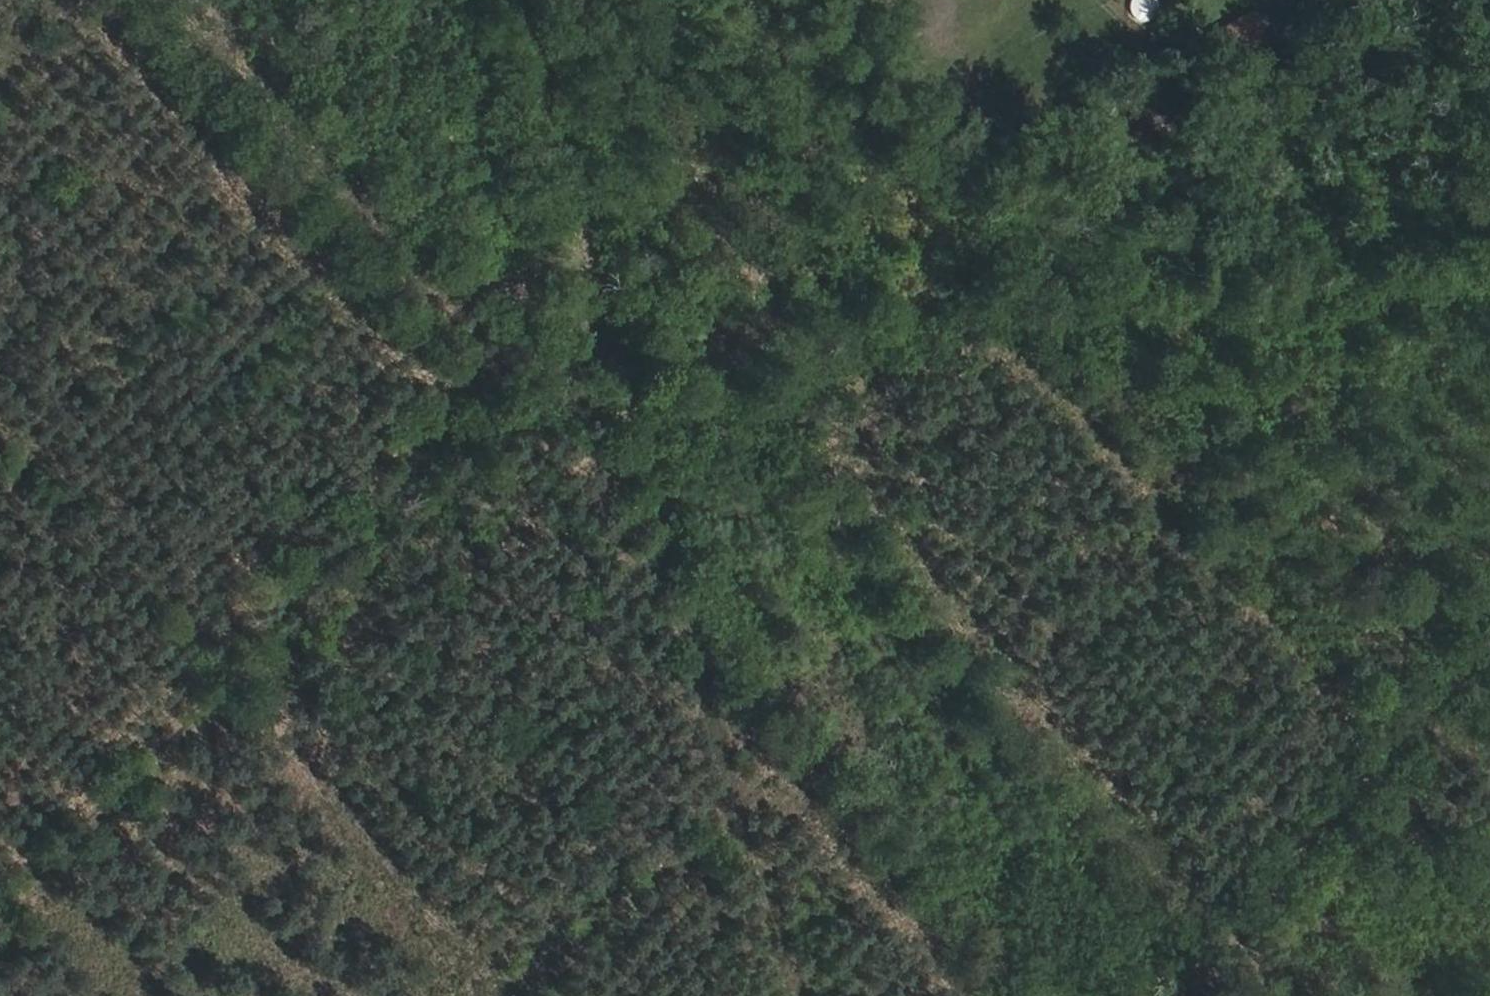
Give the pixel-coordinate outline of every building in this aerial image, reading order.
[(1250,12),(1218,24),(1227,47),(1259,35),(1250,12)]
